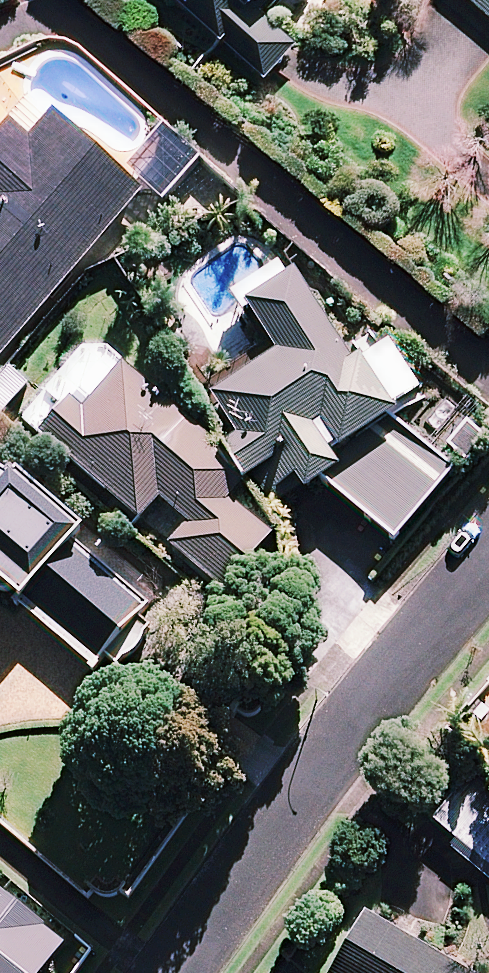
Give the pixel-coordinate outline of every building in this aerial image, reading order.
[(269,81),(301,45),(261,9),(269,0),(180,0),(269,81)] [(488,16),(488,0),(471,0),(488,16)] [(54,119),(31,145),(12,128),(0,142),(0,357),(141,195),(54,119)] [(198,164),(163,132),(126,172),(161,204),(198,164)] [(353,366),(295,277),(245,309),(276,357),(210,399),(236,439),(221,449),(245,485),(255,479),(274,509),(301,492),(304,497),(323,485),(394,546),(455,476),(391,421),(396,418),(393,413),(363,367),(359,361),(353,366)] [(388,351),(363,367),(393,413),(418,397),(388,351)] [(220,452),(123,368),(82,415),(69,403),(39,438),(45,443),(139,525),(159,502),(187,526),(168,548),(223,596),(272,540),(227,501),(241,486),(220,452)] [(94,670),(104,658),(116,668),(150,629),(138,620),(148,607),(74,542),(82,533),(18,480),(7,484),(0,480),(0,591),(94,670)] [(475,821),(450,854),(488,884),(488,832),(475,821)] [(64,947),(44,932),(46,930),(0,894),(0,972),(44,972),(64,947)] [(366,921),(336,972),(455,972),(366,921)]
